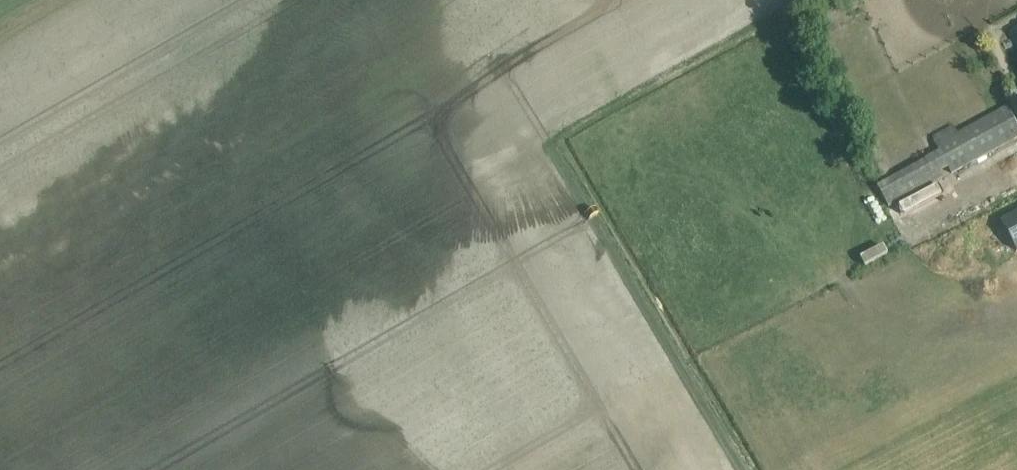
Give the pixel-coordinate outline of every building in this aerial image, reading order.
[(1005,108),(957,135),(952,126),(930,137),(938,152),(876,185),(888,208),(942,178),(939,173),(947,168),(950,175),(1016,138),(1016,130),(1005,108)] [(1001,223),(1016,252),(1016,251),(1016,215),(1001,223)]
